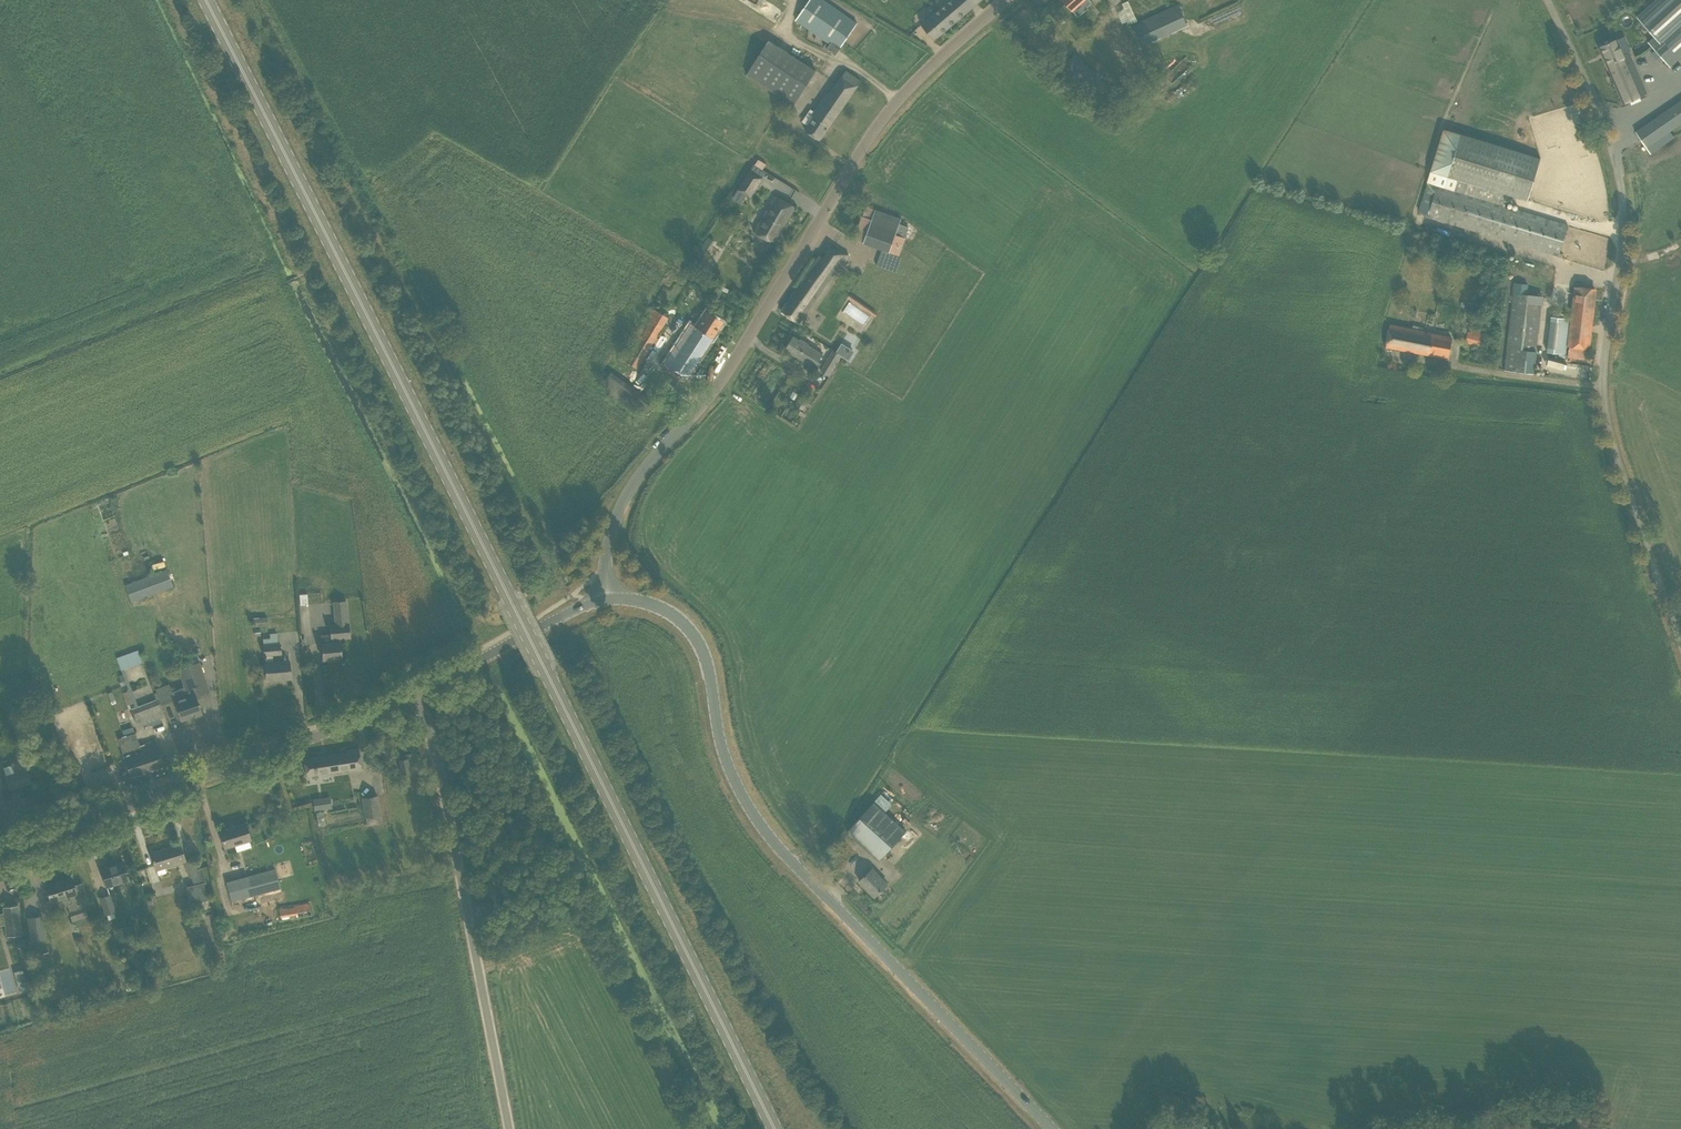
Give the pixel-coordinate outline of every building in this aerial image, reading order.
[(795,19),(830,43),(826,48),(835,54),(857,23),(824,0),(809,0),(795,19)] [(933,1),(939,8),(920,24),(927,31),(934,39),(980,0),(934,0),(933,1)] [(1070,7),(1072,10),(1082,1),(1087,5),(1091,1),(1090,0),(1063,0),(1070,7)] [(1670,66),(1680,56),(1680,0),(1656,0),(1637,17),(1654,36),(1648,42),(1670,66)] [(1133,24),(1143,46),(1188,26),(1178,4),(1133,24)] [(1617,38),(1598,46),(1623,103),(1646,93),(1627,51),(1623,53),(1617,38)] [(747,75),(794,105),(816,70),(769,40),(747,75)] [(1162,70),(1174,83),(1194,63),(1181,50),(1162,70)] [(1097,100),(1109,87),(1075,54),(1063,67),(1088,92),(1097,100)] [(810,109),(802,121),(808,126),(805,130),(810,134),(819,140),(857,85),(860,81),(846,71),(843,75),(829,94),(827,93),(814,111),(810,109)] [(1635,131),(1646,147),(1680,124),(1680,101),(1635,131)] [(1504,205),(1508,194),(1527,200),(1540,158),(1443,128),(1417,212),(1561,256),(1562,253),(1560,252),(1568,225),(1504,205)] [(759,158),(755,164),(763,169),(766,163),(759,158)] [(750,170),(738,190),(750,197),(762,178),(750,170)] [(795,206),(786,201),(775,195),(755,232),(764,237),(774,242),(795,206)] [(854,239),(900,256),(906,238),(905,237),(909,227),(899,223),(901,219),(875,210),(866,206),(854,239)] [(707,237),(696,254),(703,258),(714,241),(707,237)] [(781,310),(790,317),(798,322),(841,262),(842,263),(848,255),(829,242),(823,250),(827,252),(823,258),(820,256),(781,310)] [(1505,370),(1533,373),(1542,296),(1526,294),(1527,284),(1514,283),(1505,370)] [(1595,289),(1584,288),(1574,286),(1569,344),(1568,355),(1585,357),(1586,347),(1588,347),(1595,289)] [(1465,308),(1463,317),(1470,318),(1472,310),(1465,308)] [(637,368),(668,317),(654,309),(647,320),(646,319),(621,359),(637,368)] [(695,326),(690,323),(663,365),(685,379),(723,321),(705,310),(695,326)] [(1551,316),(1547,352),(1565,354),(1569,318),(1551,316)] [(1386,346),(1448,358),(1450,347),(1450,338),(1390,326),(1388,335),(1386,346)] [(1468,329),(1465,343),(1480,346),(1483,333),(1468,329)] [(795,355),(815,368),(818,370),(822,363),(819,362),(823,354),(808,345),(809,343),(800,338),(799,339),(794,336),(785,349),(795,355)] [(821,371),(829,376),(841,356),(833,351),(821,371)] [(624,382),(613,397),(639,415),(641,417),(652,402),(624,382)] [(795,404),(804,410),(809,402),(800,396),(795,404)] [(167,570),(125,585),(132,603),(173,587),(173,586),(172,584),(167,570)] [(300,605),(308,604),(307,593),(299,594),(300,605)] [(348,623),(346,600),(333,601),(335,624),(330,625),(331,638),(332,638),(332,642),(321,643),(323,659),(341,657),(339,638),(350,637),(348,623)] [(267,617),(253,618),(254,627),(267,625),(267,617)] [(289,660),(278,661),(273,661),(273,655),(280,655),(280,644),(263,645),(265,669),(266,680),(290,678),(289,660)] [(119,656),(124,669),(145,661),(140,648),(119,656)] [(178,669),(184,686),(171,691),(174,700),(181,719),(194,714),(195,717),(202,714),(195,696),(209,691),(198,661),(178,669)] [(155,677),(149,679),(153,689),(158,687),(155,677)] [(135,708),(132,709),(137,723),(141,722),(142,724),(165,716),(161,705),(159,698),(138,706),(138,707),(135,708)] [(135,733),(118,739),(120,745),(127,765),(130,776),(164,765),(160,754),(155,739),(143,743),(145,749),(141,750),(139,746),(135,733)] [(345,752),(303,758),(305,769),(306,776),(349,770),(355,769),(361,768),(361,766),(358,748),(345,750),(345,752)] [(407,757),(399,759),(401,774),(410,772),(407,757)] [(27,771),(25,762),(24,760),(12,763),(14,771),(5,773),(6,777),(9,788),(30,782),(27,771)] [(888,810),(894,804),(884,793),(878,800),(888,810)] [(362,798),(365,818),(380,816),(377,795),(362,798)] [(874,801),(847,831),(880,860),(906,830),(874,801)] [(369,824),(383,821),(382,815),(368,818),(369,824)] [(220,830),(225,847),(250,839),(245,823),(220,830)] [(166,872),(164,867),(185,861),(180,843),(150,852),(156,869),(157,869),(158,874),(166,872)] [(194,860),(184,863),(189,878),(195,876),(198,875),(197,869),(194,860)] [(123,861),(101,868),(106,886),(128,879),(123,861)] [(275,868),(226,882),(232,902),(261,894),(280,888),(275,868)] [(872,868),(867,872),(859,880),(875,896),(888,884),(872,868)] [(87,917),(84,905),(89,904),(82,882),(74,885),(71,877),(46,885),(50,899),(46,901),(50,911),(68,906),(73,921),(75,920),(77,927),(89,923),(87,917)] [(203,883),(186,887),(188,895),(190,904),(208,900),(206,893),(203,883)] [(107,915),(115,913),(109,895),(102,898),(107,915)] [(279,914),(281,921),(312,915),(309,903),(278,909),(279,914)] [(5,924),(6,935),(21,934),(21,933),(17,905),(18,905),(18,904),(3,906),(3,907),(4,912),(0,913),(0,925),(5,924)] [(43,928),(29,930),(30,940),(45,938),(43,928)] [(82,936),(75,938),(77,946),(85,944),(82,936)] [(23,969),(14,972),(20,992),(28,990),(23,969)] [(117,972),(110,974),(113,981),(119,980),(117,972)] [(1175,1106),(1172,1111),(1178,1115),(1181,1110),(1175,1106)]
